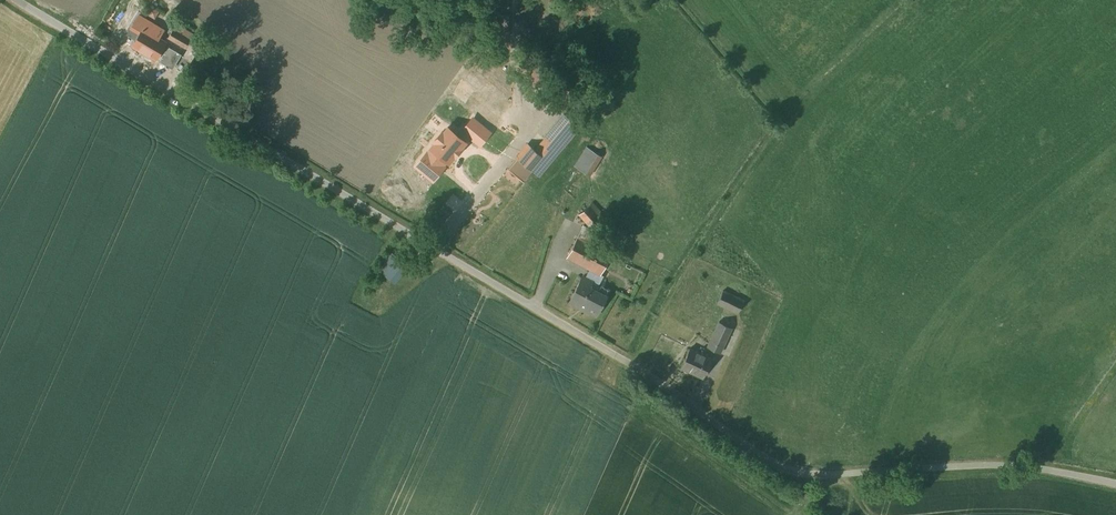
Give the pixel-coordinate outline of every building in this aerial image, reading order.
[(192,20),(172,10),(162,30),(182,40),(192,20)] [(156,40),(135,28),(130,39),(150,51),(156,40)] [(509,130),(466,93),(444,119),(466,138),(433,187),(456,203),(492,150),(509,130)] [(575,129),(559,115),(514,171),(530,184),(575,129)] [(441,164),(462,141),(441,121),(420,144),(441,164)] [(603,153),(586,144),(574,166),(592,175),(603,153)] [(428,179),(441,165),(422,148),(409,162),(428,179)] [(582,220),(599,213),(593,201),(577,209),(582,220)] [(571,237),(562,254),(601,275),(610,258),(571,237)] [(395,282),(409,265),(391,251),(377,268),(395,282)] [(574,276),(563,298),(594,315),(606,293),(574,276)] [(747,300),(724,288),(717,302),(740,314),(747,300)] [(707,352),(722,322),(710,316),(695,346),(707,352)] [(685,346),(675,366),(702,379),(712,359),(685,346)]
